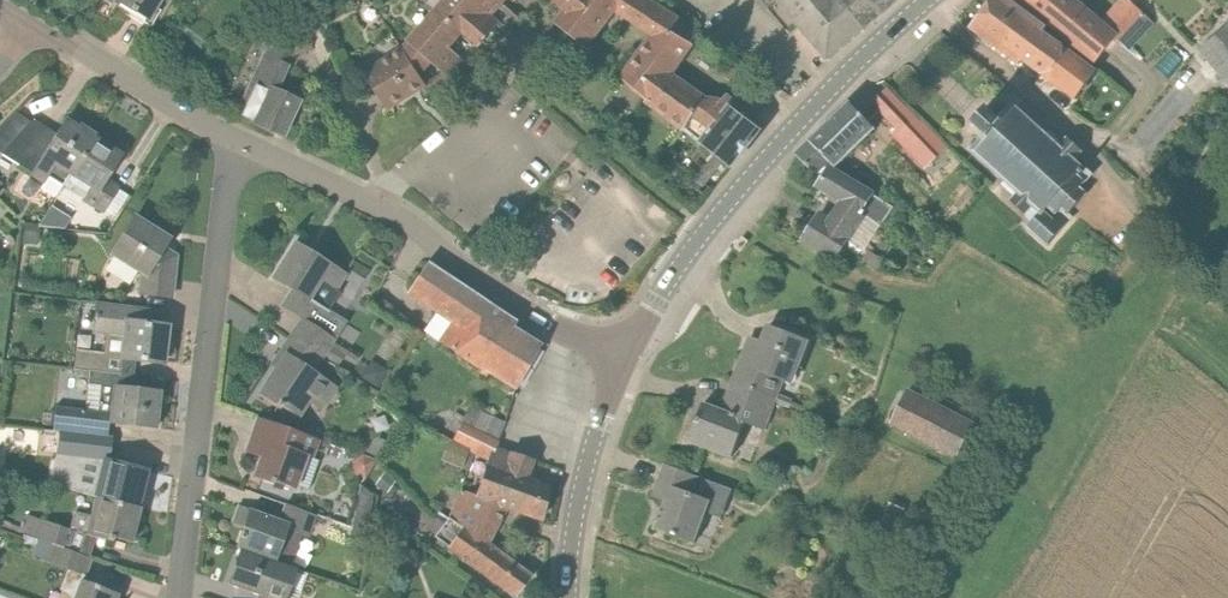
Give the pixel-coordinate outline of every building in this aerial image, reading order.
[(120,3),(117,8),(149,28),(166,0),(115,0),(120,3)] [(508,32),(471,0),(430,0),(428,3),(461,32),(465,27),(487,45),(497,44),(508,32)] [(508,32),(520,18),(500,0),(471,0),(508,32)] [(678,20),(649,0),(573,0),(567,8),(571,12),(559,26),(584,45),(620,1),(660,27),(688,48),(698,32),(678,20)] [(827,60),(898,0),(776,0),(827,60)] [(1046,28),(1008,0),(992,0),(971,29),(1019,64),(1023,59),(1076,98),(1091,78),(1062,57),(1060,47),(1042,33),(1046,28)] [(1074,0),(1021,0),(1096,62),(1117,38),(1128,49),(1152,22),(1134,5),(1111,31),(1074,0)] [(448,47),(461,32),(428,3),(427,3),(436,11),(410,42),(404,49),(417,70),(428,58),(447,74),(460,58),(448,47)] [(252,79),(235,117),(282,137),(299,100),(273,88),(298,35),(264,19),(252,46),(266,52),(264,57),(263,56),(253,79),(252,79)] [(1222,30),(1217,34),(1227,47),(1227,24),(1222,30)] [(669,75),(688,48),(660,27),(623,78),(685,128),(705,98),(669,75)] [(1217,34),(1199,49),(1227,84),(1227,47),(1217,34)] [(417,70),(404,49),(366,73),(389,108),(426,84),(417,70)] [(874,101),(881,108),(878,111),(896,129),(891,134),(924,168),(945,147),(887,89),(874,101)] [(761,129),(731,106),(735,101),(727,95),(721,102),(705,98),(685,128),(683,129),(714,154),(694,180),(704,187),(724,162),(731,168),(761,129)] [(835,167),(875,129),(850,102),(796,154),(815,173),(829,160),(835,167)] [(1049,131),(1047,133),(1013,103),(1012,103),(1011,103),(1010,104),(1009,108),(999,119),(991,111),(989,108),(988,107),(987,107),(986,107),(985,108),(984,109),(984,110),(984,111),(986,115),(979,122),(976,121),(974,121),(973,121),(972,122),(972,123),(972,124),(973,125),(974,126),(984,136),(975,146),(971,147),(970,148),(970,149),(970,150),(971,151),(1004,181),(1002,183),(1002,184),(1002,185),(1014,195),(1010,200),(1033,220),(1028,226),(1048,244),(1072,217),(1069,214),(1088,193),(1081,187),(1092,174),(1076,159),(1083,151),(1067,137),(1062,142),(1050,131),(1050,130),(1049,131)] [(55,197),(63,185),(93,138),(95,136),(79,125),(77,128),(64,120),(52,140),(27,125),(2,153),(33,173),(31,176),(43,184),(41,189),(55,197)] [(106,181),(122,156),(93,138),(63,185),(104,211),(119,189),(106,181)] [(894,208),(875,197),(876,195),(830,167),(818,186),(843,201),(831,220),(820,214),(803,241),(833,260),(863,215),(881,227),(894,208)] [(142,273),(140,293),(171,297),(175,256),(163,248),(169,239),(134,217),(111,254),(142,273)] [(24,225),(22,242),(36,244),(38,226),(24,225)] [(341,290),(337,287),(344,274),(294,243),(273,278),(292,290),(281,306),(300,317),(289,336),(324,359),(336,341),(306,321),(316,305),(328,312),(341,290)] [(877,270),(883,274),(890,264),(883,260),(877,270)] [(480,367),(515,390),(540,344),(512,327),(516,321),(427,262),(407,291),(453,322),(440,341),(480,368),(480,367)] [(167,326),(134,322),(136,307),(97,302),(93,335),(106,337),(103,353),(76,350),(74,368),(128,375),(128,373),(134,374),(136,360),(163,363),(167,326)] [(810,342),(807,341),(768,326),(762,342),(750,338),(733,381),(775,397),(781,381),(793,386),(810,342)] [(316,372),(324,359),(289,336),(278,354),(282,356),(258,394),(280,408),(282,406),(299,417),(309,401),(320,409),(336,385),(316,372)] [(345,353),(334,346),(326,358),(337,366),(345,353)] [(126,388),(128,375),(74,368),(73,370),(89,372),(88,386),(101,387),(98,411),(55,407),(53,430),(60,431),(98,436),(106,437),(108,423),(156,428),(160,392),(126,388)] [(763,428),(775,397),(733,381),(722,411),(702,404),(689,439),(732,456),(745,422),(763,428)] [(910,390),(891,427),(956,461),(975,424),(951,411),(954,405),(916,386),(913,392),(910,390)] [(490,460),(496,449),(498,442),(496,442),(502,428),(504,423),(468,406),(461,423),(463,424),(455,437),(470,444),(468,447),(490,460)] [(321,440),(280,425),(257,417),(251,435),(266,441),(253,477),(273,484),(274,481),(295,489),(306,457),(313,459),(321,440)] [(60,431),(57,452),(57,454),(82,457),(95,458),(98,436),(60,431)] [(376,435),(361,454),(376,460),(388,444),(376,435)] [(441,460),(461,468),(469,451),(448,443),(441,460)] [(505,508),(540,520),(548,488),(525,480),(532,461),(496,449),(490,460),(476,495),(505,508)] [(376,460),(361,454),(358,458),(352,469),(355,475),(364,480),(375,461),(376,460)] [(104,461),(95,458),(82,457),(79,468),(88,471),(82,493),(137,506),(146,470),(105,459),(104,461)] [(721,517),(732,489),(664,464),(658,482),(671,487),(656,528),(694,543),(706,511),(721,517)] [(375,485),(387,493),(396,480),(385,472),(375,485)] [(361,486),(359,485),(350,537),(364,540),(372,496),(361,486)] [(476,495),(476,497),(460,490),(449,516),(486,543),(505,508),(476,495)] [(140,507),(137,506),(82,493),(82,494),(95,498),(86,535),(79,533),(41,519),(40,520),(27,515),(21,532),(42,540),(92,558),(99,538),(113,541),(113,538),(118,539),(122,528),(134,531),(140,507)] [(892,496),(886,507),(901,515),(906,503),(892,496)] [(291,567),(302,534),(309,536),(317,515),(285,504),(279,520),(250,509),(236,548),(241,549),(295,569),(291,567)] [(530,576),(486,543),(449,516),(448,519),(444,524),(435,518),(426,530),(435,537),(436,535),(516,595),(530,576)] [(42,540),(42,542),(35,559),(67,571),(59,591),(73,596),(72,597),(117,597),(118,594),(84,581),(92,558),(42,540)] [(427,560),(424,543),(403,546),(405,564),(427,560)] [(295,569),(241,549),(228,584),(261,596),(260,597),(285,597),(295,569)]
